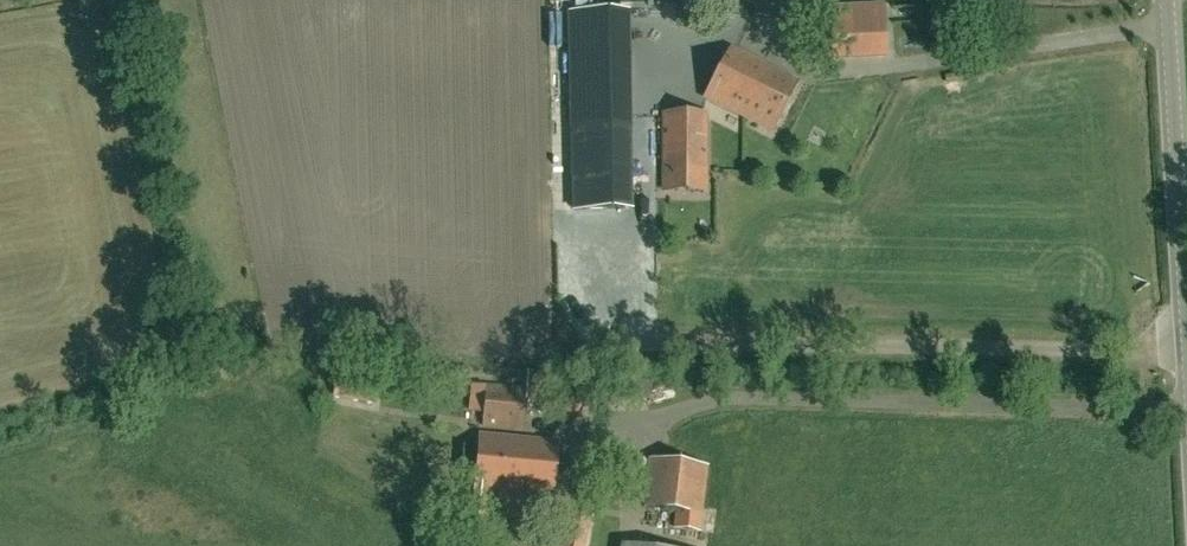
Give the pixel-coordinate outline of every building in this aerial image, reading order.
[(832,53),(834,53),(862,52),(863,51),(885,50),(887,50),(887,49),(886,22),(885,8),(831,10),(831,24),(832,51),(832,53)] [(616,129),(613,14),(578,15),(580,129),(616,129)] [(771,131),(795,81),(731,49),(706,98),(771,131)] [(706,171),(707,114),(662,112),(660,171),(706,171)] [(610,387),(525,390),(484,386),(480,426),(523,430),(526,401),(543,401),(543,410),(610,410),(610,387)] [(551,498),(556,442),(481,435),(476,491),(492,492),(491,496),(510,497),(510,494),(551,498)] [(708,467),(650,460),(644,507),(677,511),(675,529),(700,532),(708,467)]
